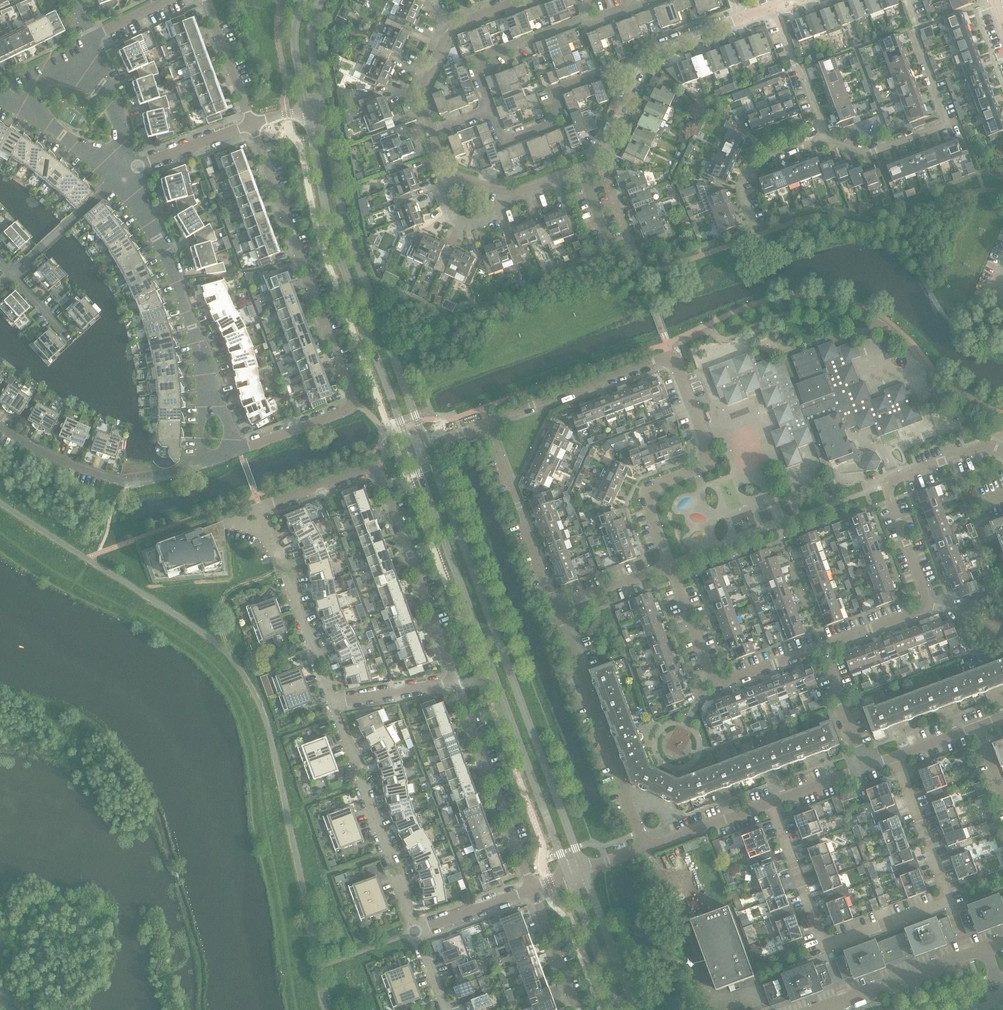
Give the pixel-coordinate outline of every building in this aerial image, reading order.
[(99,5),(102,4),(103,8),(104,9),(106,9),(107,10),(108,10),(109,10),(111,9),(112,9),(113,8),(114,8),(115,7),(116,6),(117,5),(117,4),(118,3),(117,3),(116,0),(98,0),(99,5)] [(400,6),(419,15),(424,5),(415,1),(416,0),(403,0),(400,6)] [(554,2),(562,21),(571,17),(568,8),(578,4),(576,0),(558,0),(554,2)] [(687,9),(684,0),(677,0),(673,1),(674,3),(664,6),(672,26),(681,22),(678,13),(687,9)] [(687,9),(696,6),(700,16),(710,12),(706,0),(684,0),(687,9)] [(710,12),(720,8),(717,0),(706,0),(710,12)] [(820,12),(828,31),(842,26),(835,7),(832,0),(827,2),(829,8),(824,10),(824,11),(821,12),(820,12)] [(842,26),(856,21),(849,2),(848,0),(842,0),(843,2),(837,4),(838,6),(835,7),(842,26)] [(849,2),(856,21),(870,15),(864,0),(852,0),(849,2)] [(870,15),(884,10),(880,0),(864,0),(870,15)] [(884,10),(899,4),(897,0),(880,0),(884,10)] [(970,0),(950,0),(954,11),(972,5),(970,0)] [(544,4),(535,7),(539,19),(548,15),(552,25),(562,21),(554,2),(545,5),(544,4)] [(419,15),(400,6),(395,16),(390,14),(388,19),(404,26),(406,21),(414,25),(419,15)] [(654,8),(645,12),(649,23),(658,20),(662,30),(672,26),(664,6),(655,10),(654,8)] [(806,18),(813,37),(828,31),(820,12),(821,12),(818,6),(813,8),(815,13),(809,15),(810,16),(807,18),(806,18)] [(530,22),(539,19),(535,7),(525,11),(525,12),(516,16),(524,35),(533,32),(530,22)] [(55,11),(45,16),(54,35),(64,30),(55,11)] [(795,43),(799,41),(799,42),(813,37),(806,18),(807,18),(804,11),(799,13),(801,18),(786,24),(790,34),(792,34),(795,43)] [(640,27),(649,23),(645,12),(635,16),(635,17),(626,20),(633,40),(643,36),(640,27)] [(950,32),(967,25),(963,13),(945,20),(950,32)] [(196,30),(195,29),(193,24),(193,18),(186,21),(184,15),(170,20),(170,21),(166,22),(172,38),(176,37),(196,30)] [(44,40),(54,35),(45,16),(35,21),(44,40)] [(514,39),(524,35),(516,16),(507,19),(506,18),(497,22),(501,33),(510,30),(514,39)] [(386,37),(405,45),(410,35),(401,31),(404,26),(388,19),(385,25),(390,27),(386,37)] [(623,44),(633,40),(626,20),(617,24),(616,23),(606,26),(611,38),(620,34),(623,44)] [(35,44),(44,40),(35,21),(25,26),(35,44)] [(492,36),(501,33),(497,22),(487,25),(487,27),(478,30),(485,50),(495,46),(492,36)] [(954,44),(972,37),(967,25),(950,32),(954,44)] [(25,26),(16,31),(25,49),(35,44),(25,26)] [(601,41),(611,38),(606,26),(597,30),(597,31),(587,35),(595,54),(605,51),(601,41)] [(754,38),(750,39),(757,58),(771,52),(762,27),(756,29),(758,34),(753,36),(754,38)] [(196,30),(176,37),(179,47),(199,40),(199,39),(197,34),(197,28),(195,29),(196,30)] [(565,34),(556,38),(563,57),(573,53),(569,44),(579,40),(575,29),(565,33),(565,34)] [(485,50),(478,30),(469,33),(468,32),(458,36),(462,47),(472,44),(475,53),(485,50)] [(16,31),(6,35),(15,54),(25,49),(16,31)] [(736,44),(742,63),(744,68),(751,65),(749,60),(757,58),(750,39),(748,32),(742,34),(744,39),(739,41),(739,43),(736,44)] [(118,52),(123,63),(143,54),(138,44),(144,41),(141,34),(128,41),(131,46),(118,52)] [(0,38),(0,47),(6,59),(15,54),(6,35),(0,38)] [(884,54),(902,47),(897,35),(879,42),(884,54)] [(405,45),(386,37),(381,46),(376,44),(374,49),(390,57),(392,52),(400,56),(405,45)] [(725,48),(722,50),(728,68),(742,63),(736,44),(734,37),(728,39),(730,45),(725,47),(725,48)] [(958,55),(976,48),(972,37),(954,44),(958,55)] [(199,40),(179,47),(183,57),(203,50),(203,49),(201,44),(201,38),(199,39),(199,40)] [(550,51),(553,61),(563,57),(556,38),(546,41),(546,40),(536,44),(540,55),(550,51)] [(708,55),(714,73),(728,68),(722,50),(719,43),(714,45),(715,50),(711,52),(711,54),(708,55)] [(888,65),(906,59),(902,47),(884,54),(888,65)] [(697,59),(694,60),(693,60),(700,78),(714,73),(708,55),(705,48),(699,50),(701,55),(696,57),(697,59)] [(963,67),(980,60),(976,48),(958,55),(963,67)] [(203,50),(183,57),(187,67),(207,60),(207,59),(205,54),(204,49),(203,49),(203,50)] [(390,57),(374,49),(371,55),(376,57),(372,67),(391,76),(396,65),(387,62),(390,57)] [(573,53),(563,57),(570,76),(579,73),(580,74),(590,70),(586,59),(576,63),(573,53)] [(693,60),(694,60),(691,53),(685,55),(687,61),(673,66),(677,76),(682,74),(686,84),(700,78),(693,60)] [(147,64),(143,54),(123,63),(128,74),(141,68),(143,73),(156,68),(153,61),(147,64)] [(563,57),(553,61),(557,70),(547,73),(551,85),(561,81),(561,80),(570,76),(563,57)] [(821,77),(839,70),(834,58),(816,65),(821,77)] [(207,60),(187,67),(191,77),(211,70),(210,69),(208,64),(208,59),(207,59),(207,60)] [(892,77),(910,70),(906,59),(888,65),(892,77)] [(967,78),(985,72),(980,60),(963,67),(967,78)] [(461,85),(472,81),(465,62),(455,65),(454,64),(444,68),(448,79),(458,76),(461,85)] [(515,69),(505,72),(513,92),(522,88),(519,79),(529,75),(524,64),(514,68),(515,69)] [(781,64),(770,68),(773,75),(784,71),(781,64)] [(391,76),(372,67),(367,77),(362,74),(360,80),(375,87),(378,82),(386,86),(391,76)] [(132,83),(136,94),(156,87),(152,76),(159,74),(156,68),(143,73),(145,78),(132,83)] [(211,70),(191,77),(194,88),(214,80),(212,74),(212,69),(210,69),(211,70)] [(825,88),(843,82),(839,70),(821,77),(825,88)] [(897,89),(915,82),(910,70),(892,77),(897,89)] [(499,86),(503,95),(513,92),(505,72),(496,76),(496,75),(486,78),(490,90),(499,86)] [(971,90),(989,84),(985,72),(967,78),(971,90)] [(652,98),(670,107),(676,93),(672,91),(674,86),(663,74),(661,79),(654,76),(649,87),(654,89),(652,94),(654,95),(652,98)] [(214,80),(194,88),(198,98),(218,90),(216,84),(216,79),(214,80)] [(472,81),(461,85),(465,94),(455,98),(460,109),(470,105),(469,104),(479,100),(472,81)] [(593,85),(592,84),(582,87),(587,98),(596,95),(599,105),(609,101),(602,81),(593,85)] [(722,93),(739,90),(738,82),(720,86),(722,93)] [(830,100),(847,94),(843,82),(825,88),(830,100)] [(901,100),(919,93),(915,82),(897,89),(901,100)] [(976,102),(993,95),(989,84),(971,90),(976,102)] [(153,101),(154,106),(168,102),(166,96),(159,98),(156,87),(136,94),(139,105),(153,101)] [(571,115),(581,111),(577,102),(587,98),(582,87),(573,91),(573,92),(563,96),(571,115)] [(513,92),(520,111),(529,108),(530,109),(540,105),(535,94),(526,97),(522,88),(513,92)] [(218,90),(198,98),(202,108),(222,101),(221,100),(220,95),(219,89),(218,90)] [(460,109),(455,98),(446,101),(443,92),(433,95),(440,115),(450,111),(450,113),(460,109)] [(497,108),(501,120),(511,116),(511,115),(520,111),(513,92),(503,95),(506,105),(497,108)] [(905,112),(923,105),(919,93),(901,100),(905,112)] [(834,112),(852,105),(847,94),(830,100),(834,112)] [(375,95),(358,102),(360,107),(366,105),(369,115),(389,108),(385,98),(377,101),(375,95)] [(652,98),(645,95),(643,100),(648,103),(646,108),(647,108),(646,112),(664,121),(670,107),(652,98)] [(980,113),(998,107),(993,95),(976,102),(980,113)] [(781,101),(788,119),(799,114),(793,97),(781,101)] [(223,99),(221,100),(222,101),(202,108),(208,124),(222,119),(220,113),(227,111),(227,110),(225,110),(223,105),(223,99)] [(788,119),(781,101),(770,105),(776,123),(788,119)] [(142,114),(145,126),(170,120),(168,109),(169,109),(168,102),(154,106),(155,112),(142,114)] [(776,123),(770,105),(758,110),(764,127),(776,123)] [(852,105),(834,112),(838,124),(841,123),(843,128),(855,124),(853,118),(856,117),(852,105)] [(923,105),(905,112),(910,124),(911,123),(913,129),(926,124),(924,118),(928,117),(923,105)] [(984,125),(1002,118),(998,107),(980,113),(984,125)] [(369,115),(364,117),(368,127),(370,133),(386,127),(385,122),(393,118),(389,108),(369,115)] [(764,127),(758,110),(746,114),(744,108),(738,110),(742,122),(748,120),(752,132),(764,127)] [(646,112),(639,109),(636,114),(642,116),(639,121),(641,122),(639,126),(657,134),(662,136),(665,129),(661,127),(664,121),(646,112)] [(578,134),(587,131),(588,132),(597,128),(593,117),(584,120),(581,111),(571,115),(575,126),(575,125),(578,134)] [(984,125),(989,137),(1002,131),(1002,121),(1002,118),(984,125)] [(161,135),(162,141),(176,136),(175,131),(173,131),(170,120),(145,126),(147,138),(161,135)] [(724,141),(741,149),(746,137),(735,132),(737,126),(726,121),(724,127),(729,129),(724,141)] [(639,126),(633,122),(630,128),(635,130),(633,135),(635,136),(633,139),(651,148),(657,134),(639,126)] [(384,132),(371,137),(374,145),(381,142),(384,150),(388,152),(392,164),(395,163),(397,169),(402,167),(399,161),(403,160),(404,157),(416,153),(405,124),(384,132)] [(467,130),(471,141),(481,138),(484,147),(495,143),(488,124),(478,127),(477,126),(467,130)] [(10,130),(9,129),(0,125),(0,147),(10,130)] [(555,131),(559,143),(569,139),(572,148),(582,145),(578,134),(575,125),(575,126),(566,129),(565,128),(555,131)] [(11,157),(23,137),(22,137),(9,129),(10,130),(0,147),(0,151),(11,157)] [(471,141),(467,130),(458,133),(458,134),(449,138),(456,158),(466,154),(462,144),(471,141)] [(537,140),(544,159),(553,155),(550,146),(559,143),(555,131),(546,135),(546,136),(537,140)] [(11,157),(22,165),(36,145),(35,145),(22,136),(22,137),(23,137),(11,157)] [(633,139),(626,136),(624,141),(629,144),(623,158),(634,163),(637,158),(645,162),(651,148),(633,139)] [(945,143),(951,161),(964,156),(963,153),(958,141),(957,138),(945,143)] [(958,141),(963,153),(968,151),(963,139),(958,141)] [(517,145),(521,157),(530,153),(534,163),(544,159),(537,140),(527,143),(527,142),(517,145)] [(741,149),(724,141),(719,152),(736,160),(741,149)] [(495,143),(484,147),(488,156),(478,160),(482,171),(492,167),(492,166),(497,164),(497,165),(500,164),(500,163),(501,162),(498,154),(499,154),(495,143)] [(933,147),(940,165),(951,161),(945,143),(933,147)] [(22,165),(34,173),(48,154),(47,153),(35,144),(35,145),(36,145),(22,165)] [(501,162),(505,173),(515,170),(512,160),(521,157),(517,145),(507,149),(508,150),(499,154),(498,154),(501,162)] [(233,147),(218,153),(224,169),(244,162),(244,161),(242,156),(242,151),(235,153),(233,147)] [(922,151),(928,169),(940,165),(933,147),(922,151)] [(910,156),(917,173),(928,169),(922,151),(910,156)] [(736,160),(719,152),(714,163),(731,171),(736,160)] [(34,173),(45,181),(60,163),(59,162),(47,153),(48,154),(34,173)] [(820,163),(818,155),(806,160),(812,178),(824,174),(820,163)] [(899,160),(905,178),(917,173),(910,156),(899,160)] [(824,174),(827,181),(838,177),(834,166),(832,159),(820,163),(824,174)] [(812,178),(806,160),(794,164),(800,182),(812,178)] [(905,178),(899,160),(886,164),(893,182),(905,178)] [(244,162),(224,169),(228,180),(248,172),(248,171),(246,166),(246,161),(244,161),(244,162)] [(970,174),(977,172),(973,161),(966,164),(970,174)] [(45,181),(56,190),(71,172),(59,162),(60,163),(45,181)] [(849,169),(846,162),(834,166),(838,177),(840,184),(847,181),(850,189),(855,187),(852,179),(853,179),(849,169)] [(731,171),(714,163),(709,175),(703,172),(700,178),(711,183),(714,177),(726,183),(731,171)] [(800,182),(794,164),(783,168),(789,187),(800,182)] [(160,180),(164,191),(184,186),(181,175),(187,173),(185,165),(172,170),(174,176),(160,180)] [(863,173),(864,172),(861,165),(849,169),(853,179),(852,179),(855,187),(867,183),(863,173)] [(385,173),(380,175),(382,181),(393,177),(396,187),(416,180),(412,169),(404,172),(402,167),(397,169),(385,173)] [(789,187),(783,168),(771,173),(777,191),(789,187)] [(882,175),(878,177),(875,168),(864,172),(863,173),(867,183),(869,190),(881,186),(881,184),(885,183),(882,175)] [(56,190),(66,199),(82,182),(71,171),(71,172),(56,190)] [(248,172),(228,180),(232,190),(252,182),(251,182),(250,176),(249,171),(248,171),(248,172)] [(631,196),(649,189),(644,174),(631,179),(629,173),(616,178),(621,189),(626,187),(628,193),(629,192),(630,195),(631,196)] [(771,173),(759,177),(760,181),(754,183),(759,194),(764,192),(765,195),(777,191),(771,173)] [(396,187),(391,189),(397,205),(406,201),(413,198),(412,193),(420,190),(416,180),(396,187)] [(252,182),(232,190),(236,200),(255,192),(253,187),(253,181),(251,182),(252,182)] [(76,209),(93,193),(93,192),(92,192),(82,182),(66,199),(76,209)] [(180,199),(182,205),(195,200),(193,195),(192,195),(189,184),(184,186),(164,191),(167,203),(180,199)] [(719,187),(697,186),(707,212),(712,210),(730,203),(725,191),(721,193),(719,187)] [(631,196),(630,195),(624,198),(626,203),(631,201),(633,207),(635,206),(636,209),(636,210),(655,203),(649,189),(631,196)] [(255,192),(236,200),(239,210),(259,203),(259,202),(257,197),(257,191),(255,192)] [(173,218),(179,229),(198,218),(192,208),(198,205),(195,200),(182,205),(185,211),(173,218)] [(111,214),(112,214),(102,203),(102,202),(101,201),(83,217),(92,228),(111,214)] [(397,205),(389,207),(391,213),(397,211),(401,221),(420,214),(416,203),(407,206),(406,201),(397,205)] [(259,203),(239,210),(243,220),(263,213),(263,212),(261,207),(261,202),(260,202),(259,202),(259,203)] [(636,210),(636,209),(629,212),(631,218),(636,216),(638,221),(640,220),(641,223),(641,224),(660,217),(655,203),(636,210)] [(730,203),(712,210),(716,221),(734,214),(730,203)] [(565,209),(555,213),(564,238),(580,232),(573,216),(568,218),(565,209)] [(263,213),(243,220),(247,231),(267,223),(265,217),(264,212),(263,212),(263,213)] [(547,226),(542,227),(548,244),(564,238),(555,213),(544,217),(547,226)] [(111,214),(92,228),(101,239),(120,226),(121,226),(111,214)] [(404,231),(399,233),(401,239),(408,236),(417,232),(415,227),(424,224),(420,214),(401,221),(404,231)] [(734,214),(716,221),(721,233),(739,226),(734,214)] [(641,224),(641,223),(634,226),(636,232),(642,230),(648,245),(668,237),(660,217),(641,224)] [(197,232),(201,238),(214,232),(209,224),(203,227),(198,218),(179,229),(186,239),(197,232)] [(534,221),(524,225),(531,245),(541,241),(543,246),(548,244),(542,227),(537,229),(534,221)] [(267,223),(247,231),(251,241),(270,233),(268,227),(268,222),(267,223)] [(22,231),(15,223),(9,228),(7,226),(3,229),(5,232),(0,236),(0,240),(6,246),(22,231)] [(516,237),(511,239),(514,247),(517,256),(520,263),(523,262),(521,255),(523,254),(521,248),(531,245),(524,225),(513,229),(516,237)] [(120,226),(101,239),(109,251),(128,238),(129,238),(120,226)] [(30,239),(22,231),(6,246),(13,255),(20,249),(22,251),(26,247),(24,245),(30,239)] [(190,248),(193,260),(213,253),(210,243),(217,241),(214,232),(201,238),(203,244),(190,248)] [(270,233),(251,241),(254,251),(274,244),(274,243),(272,237),(272,232),(270,233)] [(412,245),(407,258),(409,259),(415,261),(424,265),(427,260),(435,241),(425,237),(424,239),(419,236),(417,232),(408,236),(412,245)] [(128,238),(109,251),(116,263),(136,251),(137,251),(129,238),(128,238)] [(505,240),(495,244),(502,264),(512,260),(514,266),(520,263),(517,256),(514,247),(508,249),(505,240)] [(435,241),(427,260),(437,264),(434,270),(440,272),(447,256),(442,254),(445,246),(435,241)] [(276,242),(274,243),(274,244),(254,251),(260,267),(275,262),(272,256),(280,253),(279,252),(278,253),(276,248),(276,242)] [(487,257),(482,258),(488,275),(504,269),(502,264),(495,244),(484,248),(487,257)] [(447,256),(440,272),(445,275),(445,274),(455,278),(466,255),(455,250),(452,258),(447,256)] [(136,251),(116,263),(123,275),(144,264),(137,251),(136,251)] [(212,274),(226,272),(223,262),(217,264),(213,253),(193,260),(196,271),(210,267),(212,274)] [(455,278),(455,279),(470,286),(477,270),(472,267),(476,259),(466,255),(455,278)] [(40,284),(57,269),(49,260),(43,265),(41,263),(37,267),(39,269),(32,275),(40,284)] [(150,277),(151,278),(144,264),(123,275),(129,287),(150,277)] [(64,277),(57,269),(40,284),(48,292),(54,286),(56,288),(61,285),(58,282),(64,277)] [(289,284),(287,278),(287,273),(280,276),(278,270),(263,275),(269,291),(289,284)] [(150,277),(129,287),(135,300),(156,291),(157,292),(157,291),(151,278),(150,277)] [(207,306),(229,296),(228,296),(224,280),(202,286),(202,287),(201,287),(204,299),(207,306)] [(289,284),(269,291),(273,302),(293,294),(291,288),(291,283),(289,284)] [(68,300),(56,288),(51,294),(62,305),(68,300)] [(6,315),(22,300),(15,291),(8,297),(6,295),(2,299),(4,301),(0,305),(0,308),(6,315)] [(156,291),(135,300),(140,313),(162,305),(162,306),(162,305),(157,292),(156,291)] [(293,294),(273,302),(277,312),(297,304),(296,304),(294,298),(294,293),(293,294)] [(235,311),(229,296),(207,306),(211,316),(215,323),(236,311),(236,310),(235,311)] [(75,322),(91,307),(83,298),(78,303),(76,301),(71,305),(74,307),(67,313),(75,322)] [(454,311),(457,304),(446,299),(443,307),(454,311)] [(30,308),(22,300),(6,315),(14,323),(19,318),(21,320),(26,316),(23,314),(30,308)] [(297,304),(277,312),(280,322),(300,315),(300,314),(298,309),(298,303),(296,304),(297,304)] [(162,305),(140,313),(144,326),(167,319),(167,320),(162,306),(162,305)] [(99,315),(91,307),(75,322),(82,330),(89,324),(91,326),(95,322),(93,320),(99,315)] [(223,338),(246,328),(236,311),(215,323),(221,333),(223,338)] [(300,315),(280,322),(284,332),(304,325),(304,324),(302,319),(302,313),(300,314),(300,315)] [(167,319),(144,326),(148,339),(171,334),(167,320),(167,319)] [(304,325),(284,332),(288,342),(308,335),(308,334),(306,329),(305,324),(304,324),(304,325)] [(246,329),(246,328),(223,338),(228,349),(229,354),(253,347),(245,329),(246,329)] [(33,344),(40,353),(57,338),(49,329),(43,335),(41,333),(36,337),(39,339),(33,344)] [(171,334),(148,339),(151,353),(174,348),(174,349),(175,349),(171,334)] [(308,335),(288,342),(292,353),(312,345),(311,345),(309,339),(309,334),(308,334),(308,335)] [(65,346),(57,338),(40,353),(48,361),(54,356),(56,358),(60,354),(58,352),(65,346)] [(709,368),(721,399),(726,397),(729,405),(749,398),(747,393),(761,388),(768,407),(773,406),(781,429),(771,433),(777,448),(780,447),(788,468),(804,462),(799,448),(813,442),(820,460),(828,457),(830,463),(839,460),(841,464),(853,460),(861,463),(867,472),(877,471),(882,461),(875,453),(865,453),(857,450),(855,443),(850,445),(845,431),(859,426),(861,430),(875,425),(880,437),(923,421),(912,390),(907,392),(904,384),(884,391),(886,395),(872,401),(865,381),(860,383),(851,360),(861,356),(856,341),(837,348),(834,341),(818,347),(827,369),(823,370),(815,348),(792,356),(802,383),(793,386),(783,360),(774,363),(772,358),(757,364),(753,352),(709,368)] [(312,345),(292,353),(295,363),(315,355),(313,349),(313,344),(311,345),(312,345)] [(233,371),(258,367),(252,348),(253,348),(253,347),(229,354),(232,366),(233,371)] [(174,348),(151,353),(154,367),(177,363),(177,364),(174,349),(174,348)] [(315,355),(295,363),(299,373),(319,366),(319,365),(317,360),(317,354),(315,355)] [(177,363),(154,367),(155,381),(179,378),(179,379),(177,364),(177,363)] [(319,366),(299,373),(303,383),(323,376),(323,375),(321,370),(320,364),(319,365),(319,366)] [(258,368),(258,367),(233,371),(235,383),(237,390),(260,384),(260,383),(259,383),(257,368),(258,368)] [(323,376),(303,383),(307,393),(327,386),(326,385),(324,380),(324,374),(323,375),(323,376)] [(179,378),(155,381),(157,394),(180,393),(180,394),(181,394),(179,379),(179,378)] [(647,382),(653,399),(663,395),(657,378),(647,382)] [(647,382),(638,385),(644,402),(653,399),(647,382)] [(243,408),(265,399),(265,398),(264,399),(260,384),(237,390),(240,401),(243,408)] [(2,394),(0,398),(0,403),(3,405),(2,406),(8,410),(20,392),(9,385),(5,390),(4,390),(3,390),(2,390),(2,391),(1,391),(1,392),(1,393),(1,394),(2,394)] [(328,385),(326,385),(327,386),(307,393),(313,410),(327,404),(325,399),(332,396),(332,395),(330,395),(328,390),(328,385)] [(628,389),(634,406),(644,402),(638,385),(628,389)] [(628,389),(618,392),(625,409),(634,406),(628,389)] [(31,399),(20,392),(8,410),(13,414),(14,412),(19,416),(24,409),(25,409),(26,409),(27,409),(27,408),(28,408),(28,407),(28,406),(27,405),(31,399)] [(609,396),(615,413),(625,409),(618,392),(609,396)] [(180,393),(157,394),(157,408),(181,408),(181,409),(180,394),(180,393)] [(609,396),(599,400),(606,417),(615,413),(609,396)] [(272,415),(265,399),(243,408),(248,419),(252,426),(253,425),(271,415),(272,415)] [(590,403),(596,420),(606,417),(599,400),(590,403)] [(31,413),(27,421),(32,423),(32,425),(38,428),(48,409),(37,403),(34,409),(33,409),(32,409),(31,409),(30,410),(30,411),(30,412),(31,413)] [(580,407),(582,412),(587,424),(587,423),(596,420),(590,403),(580,407)] [(589,428),(587,423),(587,424),(582,412),(580,407),(570,411),(578,432),(589,428)] [(181,408),(157,408),(157,422),(181,423),(181,424),(181,409),(181,408)] [(60,415),(48,409),(38,428),(44,432),(45,430),(50,433),(54,426),(55,426),(56,426),(57,425),(58,425),(58,424),(58,423),(57,422),(56,421),(60,415)] [(61,429),(58,437),(64,440),(63,441),(69,444),(78,424),(66,419),(63,425),(62,425),(61,425),(60,426),(60,427),(60,428),(61,429)] [(181,423),(157,422),(157,436),(180,438),(181,438),(181,423)] [(554,422),(549,432),(566,440),(570,430),(554,422)] [(90,429),(78,424),(69,444),(76,447),(76,445),(82,448),(85,440),(86,440),(87,440),(88,440),(88,439),(89,439),(89,438),(89,437),(89,436),(88,436),(87,435),(90,429)] [(617,451),(639,443),(634,431),(602,442),(605,451),(615,447),(617,451)] [(93,443),(90,451),(96,453),(96,454),(102,457),(109,436),(97,432),(95,438),(94,438),(93,438),(92,438),(92,439),(91,440),(91,441),(92,442),(93,443)] [(549,432),(545,441),(561,449),(566,451),(570,442),(566,440),(549,432)] [(122,440),(109,436),(102,457),(109,459),(109,457),(115,459),(118,451),(119,451),(120,451),(121,450),(121,449),(121,448),(120,447),(119,446),(122,440)] [(175,464),(174,465),(174,466),(178,463),(179,461),(180,460),(181,458),(182,456),(182,455),(182,453),(183,448),(180,448),(180,438),(157,436),(156,441),(161,447),(167,448),(168,449),(168,455),(175,464)] [(675,457),(669,440),(667,436),(658,439),(660,444),(666,461),(675,457)] [(669,440),(675,457),(685,453),(679,437),(669,440)] [(666,461),(660,444),(658,439),(648,443),(650,447),(656,464),(666,461)] [(545,441),(541,451),(557,458),(561,460),(562,461),(567,451),(566,451),(561,449),(545,441)] [(635,466),(644,463),(645,463),(641,451),(639,446),(631,449),(631,447),(620,450),(620,451),(627,459),(628,459),(631,457),(635,466)] [(656,464),(650,447),(641,451),(645,463),(644,463),(646,468),(656,464)] [(541,451),(536,460),(553,468),(557,469),(561,460),(557,458),(541,451)] [(536,460),(532,469),(549,477),(552,479),(557,469),(553,468),(536,460)] [(613,461),(609,471),(625,478),(630,468),(613,461)] [(532,469),(528,479),(549,489),(554,479),(552,479),(549,477),(532,469)] [(609,471),(605,480),(621,487),(625,478),(609,471)] [(605,480),(600,489),(617,497),(621,487),(605,480)] [(343,491),(349,508),(369,501),(369,500),(367,495),(367,489),(360,492),(357,486),(343,491)] [(921,504),(938,497),(935,487),(918,494),(921,504)] [(612,506),(617,497),(600,489),(596,499),(612,506)] [(550,504),(554,502),(555,502),(551,491),(535,498),(538,507),(550,503),(550,504)] [(938,497),(921,504),(925,513),(942,507),(938,497)] [(369,501),(349,508),(353,518),(373,511),(373,510),(371,505),(370,499),(369,500),(369,501)] [(536,519),(553,513),(557,511),(554,502),(550,504),(550,503),(538,507),(533,509),(536,519)] [(293,534),(314,522),(313,522),(307,507),(286,516),(285,517),(289,528),(293,534)] [(942,507),(925,513),(929,523),(945,516),(942,507)] [(353,518),(357,528),(377,521),(376,520),(374,515),(374,510),(373,510),(373,511),(353,518)] [(540,528),(557,522),(561,521),(557,511),(553,513),(536,519),(540,528)] [(601,528),(606,526),(605,526),(617,522),(617,521),(614,512),(597,518),(601,528)] [(853,529),(870,523),(866,513),(850,519),(853,529)] [(945,516),(929,523),(932,532),(949,526),(945,516)] [(622,519),(617,521),(617,522),(605,526),(606,526),(609,536),(626,529),(622,519)] [(1001,547),(1002,547),(1002,519),(990,523),(998,545),(1000,544),(1001,547)] [(378,520),(376,520),(377,521),(357,528),(360,538),(380,531),(380,530),(378,525),(378,520)] [(314,522),(293,534),(299,544),(301,550),(324,540),(314,522)] [(557,522),(540,528),(544,538),(561,532),(557,522)] [(870,523),(853,529),(849,531),(852,540),(857,538),(874,532),(870,523)] [(949,526),(932,532),(936,542),(953,536),(949,526)] [(609,536),(613,545),(630,539),(626,529),(609,536)] [(197,531),(141,552),(153,583),(228,576),(225,538),(224,534),(211,540),(207,530),(200,533),(200,532),(199,531),(198,531),(197,531)] [(384,541),(382,535),(382,530),(380,530),(380,531),(360,538),(364,548),(384,541)] [(547,548),(564,541),(568,540),(564,530),(561,532),(544,538),(547,548)] [(816,543),(821,541),(817,531),(800,537),(804,547),(816,543)] [(874,532),(857,538),(860,548),(877,542),(874,532)] [(953,536),(936,542),(939,552),(956,545),(953,536)] [(613,545),(616,555),(633,548),(630,539),(613,545)] [(324,540),(301,550),(305,560),(307,566),(331,559),(324,541),(324,540)] [(388,551),(387,551),(385,545),(385,540),(384,541),(364,548),(368,559),(388,551)] [(551,557),(568,551),(564,541),(547,548),(551,557)] [(877,542),(860,548),(864,558),(881,551),(877,542)] [(804,547),(799,549),(802,558),(819,552),(816,543),(804,547)] [(956,545),(939,552),(943,561),(960,555),(956,545)] [(620,565),(637,559),(633,548),(616,555),(620,565)] [(772,559),(768,549),(751,555),(755,566),(760,564),(760,563),(772,559)] [(391,561),(389,555),(389,550),(387,551),(388,551),(368,559),(371,569),(391,561)] [(554,567),(571,561),(568,551),(551,557),(554,567)] [(881,551),(864,558),(867,567),(884,561),(881,551)] [(819,552),(802,558),(806,568),(823,562),(819,552)] [(960,555),(943,561),(946,571),(963,564),(960,555)] [(760,563),(760,564),(763,573),(780,567),(777,557),(772,559),(760,563)] [(311,583),(336,579),(330,560),(331,559),(307,566),(310,577),(311,583)] [(395,572),(395,571),(393,566),(393,560),(391,561),(371,569),(375,579),(395,572)] [(558,576),(575,570),(571,561),(554,567),(558,576)] [(884,561),(867,567),(871,577),(888,570),(884,561)] [(823,562),(806,568),(809,578),(826,571),(823,562)] [(963,564),(946,571),(950,580),(967,574),(963,564)] [(706,584),(722,577),(719,567),(702,574),(706,584)] [(780,567),(763,573),(767,583),(784,576),(780,567)] [(399,582),(399,581),(397,576),(396,570),(395,571),(395,572),(375,579),(379,589),(399,582)] [(578,580),(575,570),(558,576),(561,586),(578,580)] [(888,570),(871,577),(875,586),(891,580),(888,570)] [(826,571),(809,578),(813,587),(830,581),(826,571)] [(967,574),(950,580),(954,590),(959,588),(958,588),(970,583),(974,581),(971,572),(967,574)] [(727,576),(722,577),(706,584),(709,593),(726,587),(731,585),(727,576)] [(784,576),(767,583),(771,592),(787,586),(784,576)] [(315,601),(338,595),(338,594),(337,595),(335,579),(336,579),(311,583),(313,594),(315,601)] [(891,580),(875,586),(878,595),(878,596),(890,592),(895,590),(891,580)] [(379,589),(383,599),(403,592),(402,592),(400,586),(400,581),(400,582),(400,581),(399,581),(399,582),(379,589)] [(830,581),(813,587),(816,597),(833,591),(830,581)] [(958,588),(959,588),(962,598),(979,591),(975,581),(974,581),(970,583),(958,588)] [(787,586),(771,592),(774,602),(791,595),(787,586)] [(726,587),(709,593),(713,603),(729,596),(726,587)] [(383,599),(386,610),(406,602),(404,596),(404,591),(402,592),(403,592),(383,599)] [(833,591),(816,597),(820,607),(837,600),(833,591)] [(893,602),(890,592),(878,596),(878,595),(873,597),(877,608),(893,602)] [(632,611),(637,609),(654,603),(650,593),(628,601),(632,611)] [(321,620),(343,611),(343,610),(342,610),(338,595),(315,601),(318,613),(321,620)] [(791,595),(774,602),(778,611),(795,605),(791,595)] [(729,596),(713,603),(716,612),(733,606),(729,596)] [(253,626),(281,616),(275,598),(274,598),(275,599),(248,609),(247,608),(253,626)] [(842,599),(837,600),(820,607),(824,616),(840,610),(845,608),(842,599)] [(386,610),(390,620),(410,612),(408,606),(408,601),(406,602),(386,610)] [(640,619),(657,612),(654,603),(637,609),(640,619)] [(795,605),(778,611),(781,621),(798,615),(795,605)] [(733,606),(716,612),(720,622),(737,616),(733,606)] [(827,626),(844,620),(840,610),(824,616),(827,626)] [(329,637),(350,625),(349,625),(343,611),(321,620),(325,630),(329,637)] [(390,620),(394,630),(414,623),(414,622),(412,617),(411,611),(410,612),(390,620)] [(661,622),(657,612),(640,619),(644,628),(661,622)] [(798,615),(781,621),(777,623),(780,632),(802,624),(798,615)] [(288,634),(281,616),(253,626),(260,644),(260,643),(287,633),(287,634),(288,634)] [(737,616),(720,622),(723,632),(740,625),(737,616)] [(937,639),(946,636),(942,624),(940,619),(930,622),(937,639)] [(946,636),(948,641),(964,635),(960,623),(954,625),(952,620),(942,624),(946,636)] [(394,630),(397,640),(417,633),(417,632),(415,627),(415,621),(414,622),(414,623),(394,630)] [(647,638),(664,631),(661,622),(644,628),(647,638)] [(921,626),(927,643),(937,639),(930,622),(921,626)] [(784,642),(805,634),(802,624),(780,632),(784,642)] [(337,653),(360,643),(350,625),(329,637),(335,647),(337,653)] [(740,625),(723,632),(727,641),(744,635),(740,625)] [(918,647),(927,643),(921,626),(911,629),(918,647)] [(902,633),(908,650),(918,647),(911,629),(902,633)] [(668,641),(664,631),(647,638),(651,647),(668,641)] [(397,640),(401,650),(421,643),(421,642),(419,637),(419,632),(417,632),(417,633),(397,640)] [(892,637),(898,654),(900,657),(909,654),(908,650),(902,633),(892,637)] [(744,635),(727,641),(731,651),(736,649),(735,649),(747,645),(747,644),(744,635)] [(883,640),(889,657),(898,654),(892,637),(883,640)] [(890,661),(889,657),(883,640),(873,644),(881,664),(890,661)] [(654,657),(671,651),(668,641),(651,647),(654,657)] [(401,650),(405,660),(425,653),(425,652),(423,647),(422,642),(421,642),(421,643),(401,650)] [(739,659),(756,653),(752,642),(747,644),(747,645),(735,649),(736,649),(739,659)] [(343,669),(367,662),(359,644),(360,643),(337,653),(341,663),(343,669)] [(881,664),(873,644),(863,647),(871,668),(881,664)] [(863,647),(854,651),(862,672),(871,668),(863,647)] [(675,660),(671,651),(654,657),(658,666),(675,660)] [(854,651),(844,655),(852,675),(862,672),(854,651)] [(426,652),(425,652),(425,653),(405,660),(411,677),(425,672),(423,666),(430,663),(430,662),(428,663),(426,657),(426,652)] [(662,676),(679,670),(675,660),(658,666),(662,676)] [(989,665),(997,688),(1002,686),(1002,660),(989,665)] [(367,662),(343,669),(346,680),(347,685),(349,685),(349,686),(371,682),(372,682),(366,663),(367,662)] [(619,673),(615,662),(590,671),(593,680),(596,679),(599,687),(596,688),(599,697),(622,688),(617,674),(619,673)] [(997,688),(989,665),(964,674),(973,697),(981,694),(980,691),(988,688),(989,691),(997,688)] [(272,678),(279,696),(307,685),(300,667),(300,668),(300,669),(273,678),(272,678)] [(811,667),(801,670),(809,691),(819,687),(811,667)] [(682,679),(679,670),(662,676),(658,677),(661,687),(665,685),(682,679)] [(809,691),(801,670),(791,674),(798,691),(799,695),(809,691)] [(791,674),(782,677),(788,694),(798,691),(791,674)] [(973,697),(964,674),(940,683),(948,706),(956,703),(955,700),(964,697),(965,700),(973,697)] [(788,694),(782,677),(772,681),(779,698),(788,694)] [(665,685),(668,694),(669,695),(680,691),(681,691),(686,689),(682,679),(665,685)] [(769,702),(779,698),(772,681),(763,685),(769,702)] [(940,683),(915,692),(923,715),(931,712),(930,709),(939,706),(940,709),(948,706),(940,683)] [(314,703),(307,685),(279,696),(285,713),(286,713),(286,712),(313,702),(313,703),(314,703)] [(763,685),(753,688),(759,705),(769,702),(763,685)] [(599,697),(602,705),(605,704),(608,712),(605,713),(608,721),(631,713),(622,688),(599,697)] [(759,705),(753,688),(744,692),(750,709),(759,705)] [(684,701),(681,691),(680,691),(669,695),(668,694),(663,696),(669,713),(680,708),(678,703),(684,701)] [(744,692),(734,695),(740,712),(750,709),(744,692)] [(915,718),(923,715),(915,692),(890,701),(898,724),(907,721),(906,718),(914,715),(915,718)] [(742,717),(740,712),(734,695),(725,699),(733,720),(742,717)] [(447,714),(447,713),(445,708),(445,703),(438,705),(435,699),(421,705),(427,721),(447,714)] [(715,702),(716,707),(717,707),(721,719),(722,719),(724,724),(733,720),(725,699),(715,702)] [(890,727),(898,724),(890,701),(876,707),(875,704),(864,708),(873,733),(882,730),(881,727),(889,724),(890,727)] [(724,724),(722,719),(721,719),(717,707),(716,707),(707,711),(713,728),(724,724)] [(365,739),(386,726),(385,726),(379,711),(358,720),(357,721),(361,732),(365,739)] [(447,714),(427,721),(431,731),(451,724),(451,723),(449,718),(448,713),(447,713),(447,714)] [(640,738),(631,713),(608,721),(612,730),(614,728),(617,737),(615,738),(618,746),(640,738)] [(832,749),(840,746),(831,721),(820,725),(821,727),(807,732),(815,755),(824,752),(823,749),(831,746),(832,749)] [(451,724),(431,731),(434,741),(454,734),(454,733),(452,728),(452,723),(451,723),(451,724)] [(373,754),(396,744),(386,726),(365,739),(371,749),(373,754)] [(782,741),(790,764),(799,761),(798,758),(806,755),(807,758),(815,755),(807,732),(782,741)] [(454,734),(434,741),(438,752),(458,744),(456,738),(456,733),(454,733),(454,734)] [(304,765),(332,755),(326,737),(325,737),(326,738),(299,748),(298,747),(304,765)] [(618,746),(621,754),(623,753),(627,762),(624,763),(627,770),(649,761),(640,738),(618,746)] [(1002,767),(1002,740),(993,744),(1001,768),(1002,767)] [(757,750),(766,773),(774,770),(773,767),(781,764),(782,767),(790,764),(782,741),(757,750)] [(458,744),(438,752),(442,762),(462,754),(460,748),(460,743),(458,744)] [(396,744),(373,754),(378,764),(380,770),(404,763),(396,745),(397,744),(396,744)] [(766,773),(757,750),(733,760),(741,782),(749,779),(748,776),(756,773),(757,776),(766,773)] [(462,754),(442,762),(446,772),(466,765),(465,764),(463,758),(463,753),(462,754)] [(339,772),(332,755),(304,765),(311,783),(311,782),(338,772),(338,773),(339,772)] [(741,782),(733,760),(708,769),(716,791),(724,788),(723,786),(732,782),(733,785),(741,782)] [(651,766),(649,761),(627,770),(632,784),(639,787),(640,785),(649,789),(648,791),(655,794),(665,773),(651,766)] [(931,761),(917,766),(923,782),(944,775),(940,764),(933,766),(931,761)] [(384,787),(408,783),(403,764),(404,763),(380,770),(383,781),(384,787)] [(466,765),(446,772),(449,782),(469,775),(469,774),(467,769),(467,763),(465,764),(466,765)] [(708,769),(681,779),(689,801),(700,798),(699,795),(707,792),(708,794),(716,791),(708,769)] [(469,775),(449,782),(453,792),(473,785),(473,784),(471,779),(471,773),(469,774),(469,775)] [(679,779),(665,773),(655,794),(662,798),(663,795),(672,800),(671,802),(678,805),(689,801),(681,779),(679,779)] [(944,775),(923,782),(929,799),(943,794),(941,788),(948,786),(944,775)] [(865,785),(871,802),(891,794),(885,778),(865,785)] [(982,782),(975,784),(979,796),(986,793),(982,782)] [(388,805),(411,799),(411,798),(410,798),(408,783),(409,783),(408,783),(384,787),(386,798),(388,805)] [(473,785),(453,792),(457,802),(477,795),(477,794),(475,789),(474,784),(473,784),(473,785)] [(477,795),(457,802),(461,813),(481,805),(480,805),(478,799),(478,794),(477,794),(477,795)] [(897,810),(891,794),(871,802),(875,813),(882,810),(884,815),(897,810)] [(943,794),(929,799),(931,804),(933,804),(937,814),(955,807),(951,796),(945,799),(943,794)] [(394,824),(416,814),(416,813),(415,814),(411,799),(388,805),(391,816),(394,824)] [(481,805),(461,813),(464,823),(484,815),(482,809),(482,804),(480,805),(481,805)] [(323,817),(330,835),(358,824),(351,806),(351,807),(324,817),(323,817)] [(793,812),(799,828),(819,821),(815,810),(808,812),(806,807),(793,812)] [(955,807),(937,814),(941,825),(959,818),(955,807)] [(879,823),(883,834),(902,827),(898,817),(899,816),(897,810),(884,815),(886,821),(879,823)] [(403,841),(424,829),(423,828),(423,829),(416,814),(394,824),(399,834),(403,841)] [(484,815),(464,823),(468,833),(488,826),(488,825),(486,820),(486,814),(484,815)] [(959,818),(941,825),(944,836),(963,829),(959,818)] [(819,821),(799,828),(805,845),(819,840),(817,834),(823,832),(819,821)] [(365,842),(358,824),(330,835),(336,852),(337,852),(337,851),(364,841),(364,842),(365,842)] [(488,826),(468,833),(472,843),(492,836),(492,835),(490,830),(489,824),(488,825),(488,826)] [(746,848),(767,840),(761,824),(740,831),(746,848)] [(887,845),(906,838),(902,827),(883,834),(887,845)] [(411,856),(434,846),(424,829),(403,841),(409,851),(411,856)] [(963,829),(944,836),(948,847),(947,847),(949,853),(963,848),(961,842),(967,840),(963,829)] [(1002,847),(1002,840),(1000,833),(991,837),(995,850),(1002,847)] [(492,836),(472,843),(476,853),(496,846),(495,845),(493,840),(493,835),(492,835),(492,836)] [(707,836),(686,844),(689,852),(711,844),(707,836)] [(887,845),(891,856),(910,849),(906,838),(887,845)] [(750,865),(773,856),(767,840),(746,848),(750,858),(747,859),(750,865)] [(808,850),(812,860),(831,854),(827,843),(821,845),(819,840),(805,845),(807,850),(808,850)] [(496,846),(476,853),(479,863),(499,856),(499,855),(497,850),(497,845),(495,845),(496,846)] [(417,872),(441,865),(433,847),(434,847),(434,846),(411,856),(415,867),(417,872)] [(963,848),(949,853),(955,869),(974,862),(970,851),(965,853),(963,848)] [(903,870),(917,864),(915,859),(914,859),(910,849),(891,856),(895,867),(902,864),(903,870)] [(831,854),(812,860),(816,871),(835,864),(831,854)] [(499,856),(479,863),(483,873),(503,866),(501,860),(501,855),(499,855),(499,856)] [(757,875),(759,880),(778,873),(774,863),(775,862),(773,856),(750,865),(748,866),(751,875),(754,876),(757,875)] [(874,861),(868,863),(873,879),(879,878),(874,861)] [(978,873),(974,862),(955,869),(961,886),(975,880),(973,875),(978,873)] [(816,871),(820,882),(839,875),(835,864),(816,871)] [(900,877),(904,888),(923,881),(917,864),(903,870),(905,875),(900,877)] [(421,889),(446,885),(440,866),(441,866),(441,865),(417,872),(420,883),(421,889)] [(504,865),(503,866),(483,873),(479,875),(485,891),(503,885),(501,879),(509,876),(508,875),(507,876),(505,870),(504,865)] [(759,880),(763,891),(782,884),(778,873),(759,880)] [(839,875),(820,882),(824,893),(823,893),(825,899),(839,894),(837,888),(843,886),(839,875)] [(349,886),(355,904),(384,894),(377,876),(376,876),(377,877),(350,887),(349,886)] [(923,881),(904,888),(909,899),(927,892),(923,881)] [(763,891),(767,901),(786,895),(782,884),(763,891)] [(446,885),(421,889),(423,900),(425,908),(427,908),(447,902),(448,902),(445,886),(446,885)] [(390,911),(384,894),(355,904),(362,922),(362,921),(389,911),(390,912),(390,911)] [(825,899),(831,915),(850,908),(846,897),(841,899),(839,894),(825,899)] [(968,909),(959,913),(960,915),(966,932),(967,934),(977,931),(978,934),(1002,925),(1002,896),(1001,897),(1000,894),(968,906),(969,909),(968,909)] [(786,895),(767,901),(771,912),(767,913),(769,919),(793,910),(791,905),(789,905),(786,895)] [(883,908),(889,906),(884,895),(878,897),(883,908)] [(880,909),(876,898),(870,900),(874,912),(880,909)] [(729,907),(691,921),(717,991),(728,987),(730,993),(740,990),(738,983),(755,977),(729,907)] [(850,908),(831,915),(835,926),(854,919),(850,908)] [(776,923),(780,934),(799,927),(793,910),(769,919),(770,919),(779,916),(781,921),(776,923)] [(502,920),(506,931),(526,924),(522,913),(502,920)] [(845,955),(836,958),(835,959),(836,961),(842,978),(843,978),(843,980),(853,976),(855,980),(887,968),(885,965),(924,950),(926,953),(947,945),(946,942),(956,938),(955,936),(949,919),(948,917),(938,921),(937,917),(915,925),(916,929),(877,943),(876,940),(844,952),(845,955)] [(526,924),(506,931),(510,942),(530,934),(526,924)] [(805,943),(799,927),(780,934),(784,945),(789,943),(791,948),(805,943)] [(453,969),(476,961),(472,962),(462,934),(442,942),(446,952),(442,954),(447,965),(451,964),(453,969)] [(510,942),(513,953),(534,945),(530,934),(510,942)] [(534,945),(513,953),(517,963),(538,956),(534,945)] [(517,963),(521,974),(542,966),(538,956),(517,963)] [(480,972),(476,961),(453,969),(459,986),(455,987),(455,988),(478,979),(476,973),(480,972)] [(763,984),(763,985),(771,1008),(772,1007),(771,1007),(791,1000),(792,1003),(824,991),(823,988),(833,984),(832,982),(832,981),(826,965),(825,962),(815,966),(814,963),(782,974),(783,978),(763,985),(763,984)] [(381,974),(388,992),(416,982),(409,964),(409,965),(382,975),(382,974),(381,974)] [(542,966),(521,974),(525,985),(546,977),(542,966)] [(525,985),(529,995),(550,988),(546,977),(525,985)] [(465,1003),(488,995),(488,994),(484,996),(478,979),(455,988),(459,999),(463,997),(465,1003)] [(422,999),(416,982),(388,992),(394,1009),(395,1009),(394,1009),(422,999),(422,1000),(422,999)] [(550,988),(529,995),(533,1006),(554,999),(550,988)] [(488,995),(465,1003),(468,1009),(490,1009),(489,1007),(493,1006),(488,995)] [(535,1009),(555,1009),(557,1009),(554,999),(533,1006),(535,1009)]
